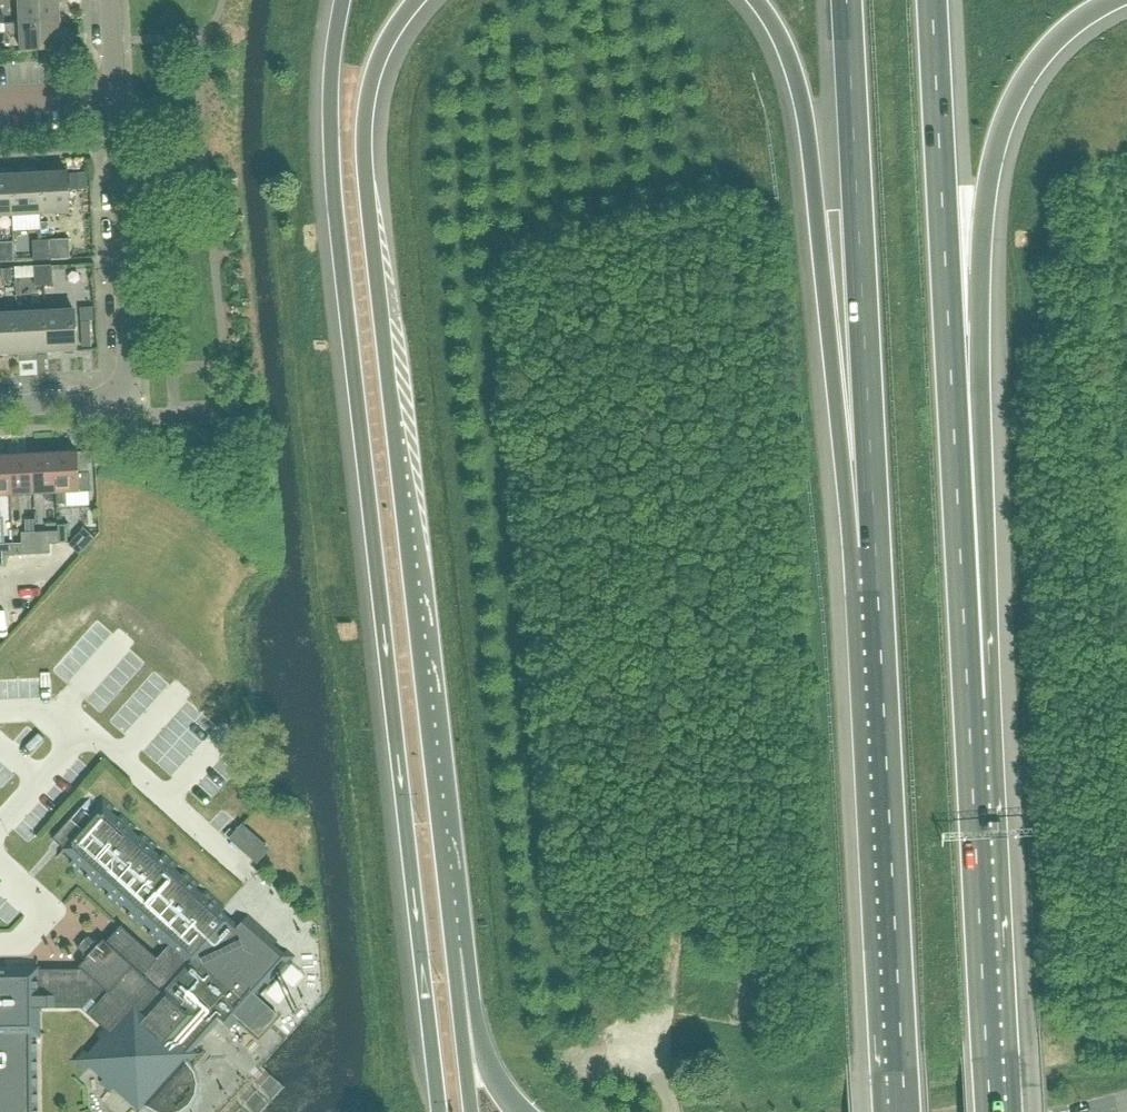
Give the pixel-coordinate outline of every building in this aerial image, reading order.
[(20,24),(61,21),(59,0),(19,0),(20,24)] [(62,51),(61,21),(20,24),(22,53),(62,51)] [(68,173),(39,175),(41,215),(70,214),(68,173)] [(13,217),(41,215),(39,175),(11,176),(13,217)] [(13,217),(11,176),(0,177),(0,217),(13,217)] [(34,262),(44,261),(42,240),(33,241),(34,262)] [(42,240),(44,261),(53,260),(51,240),(42,240)] [(53,266),(44,267),(45,287),(54,286),(53,266)] [(36,287),(45,287),(44,267),(35,267),(36,287)] [(46,312),(48,353),(77,351),(75,311),(46,312)] [(18,314),(20,354),(48,353),(46,312),(18,314)] [(20,354),(18,314),(0,315),(0,355),(20,354)] [(44,378),(43,364),(25,364),(25,379),(44,378)] [(78,453),(55,454),(57,494),(71,493),(72,501),(76,504),(80,504),(80,505),(81,505),(81,495),(80,495),(80,493),(91,492),(90,473),(79,474),(78,453)] [(57,494),(55,454),(32,455),(34,495),(33,496),(34,508),(56,507),(56,494),(57,494)] [(32,455),(9,457),(12,497),(33,496),(34,495),(32,455)] [(0,457),(0,497),(12,497),(9,457),(0,457)] [(59,532),(60,544),(69,544),(68,525),(58,526),(59,532)] [(79,556),(95,539),(84,528),(68,545),(79,556)] [(50,545),(60,544),(59,532),(50,532),(50,545)] [(15,557),(14,544),(5,545),(6,557),(15,557)] [(23,544),(14,544),(15,557),(24,556),(23,544)] [(251,919),(248,917),(237,929),(231,923),(235,918),(234,917),(231,921),(221,912),(224,908),(206,892),(202,896),(196,890),(199,886),(184,872),(181,876),(174,870),(177,867),(163,854),(160,857),(153,851),(156,848),(142,835),(139,838),(132,832),(135,829),(121,816),(117,820),(110,813),(114,810),(102,800),(82,823),(85,825),(56,857),(58,858),(65,850),(75,859),(71,863),(79,870),(82,866),(89,872),(86,876),(100,889),(104,885),(111,891),(107,895),(122,908),(125,904),(132,910),(129,914),(143,927),(146,923),(153,929),(150,933),(163,945),(167,941),(170,944),(158,959),(121,927),(83,970),(39,970),(39,956),(37,956),(37,969),(0,969),(0,1111),(37,1111),(36,1040),(23,1040),(23,1036),(47,1035),(48,1034),(39,1034),(39,1019),(54,1019),(54,1009),(82,1009),(109,1034),(86,1060),(140,1109),(143,1105),(148,1110),(152,1111),(185,1111),(192,1107),(198,1095),(200,1083),(196,1071),(189,1061),(186,1058),(221,1019),(230,1027),(240,1016),(236,1012),(245,1003),(249,1006),(259,995),(255,991),(264,981),(268,985),(278,974),(274,970),(283,960),(287,964),(293,957),(287,952),(283,955),(273,947),(277,943),(251,919)] [(242,818),(227,834),(255,859),(270,842),(242,818)]
